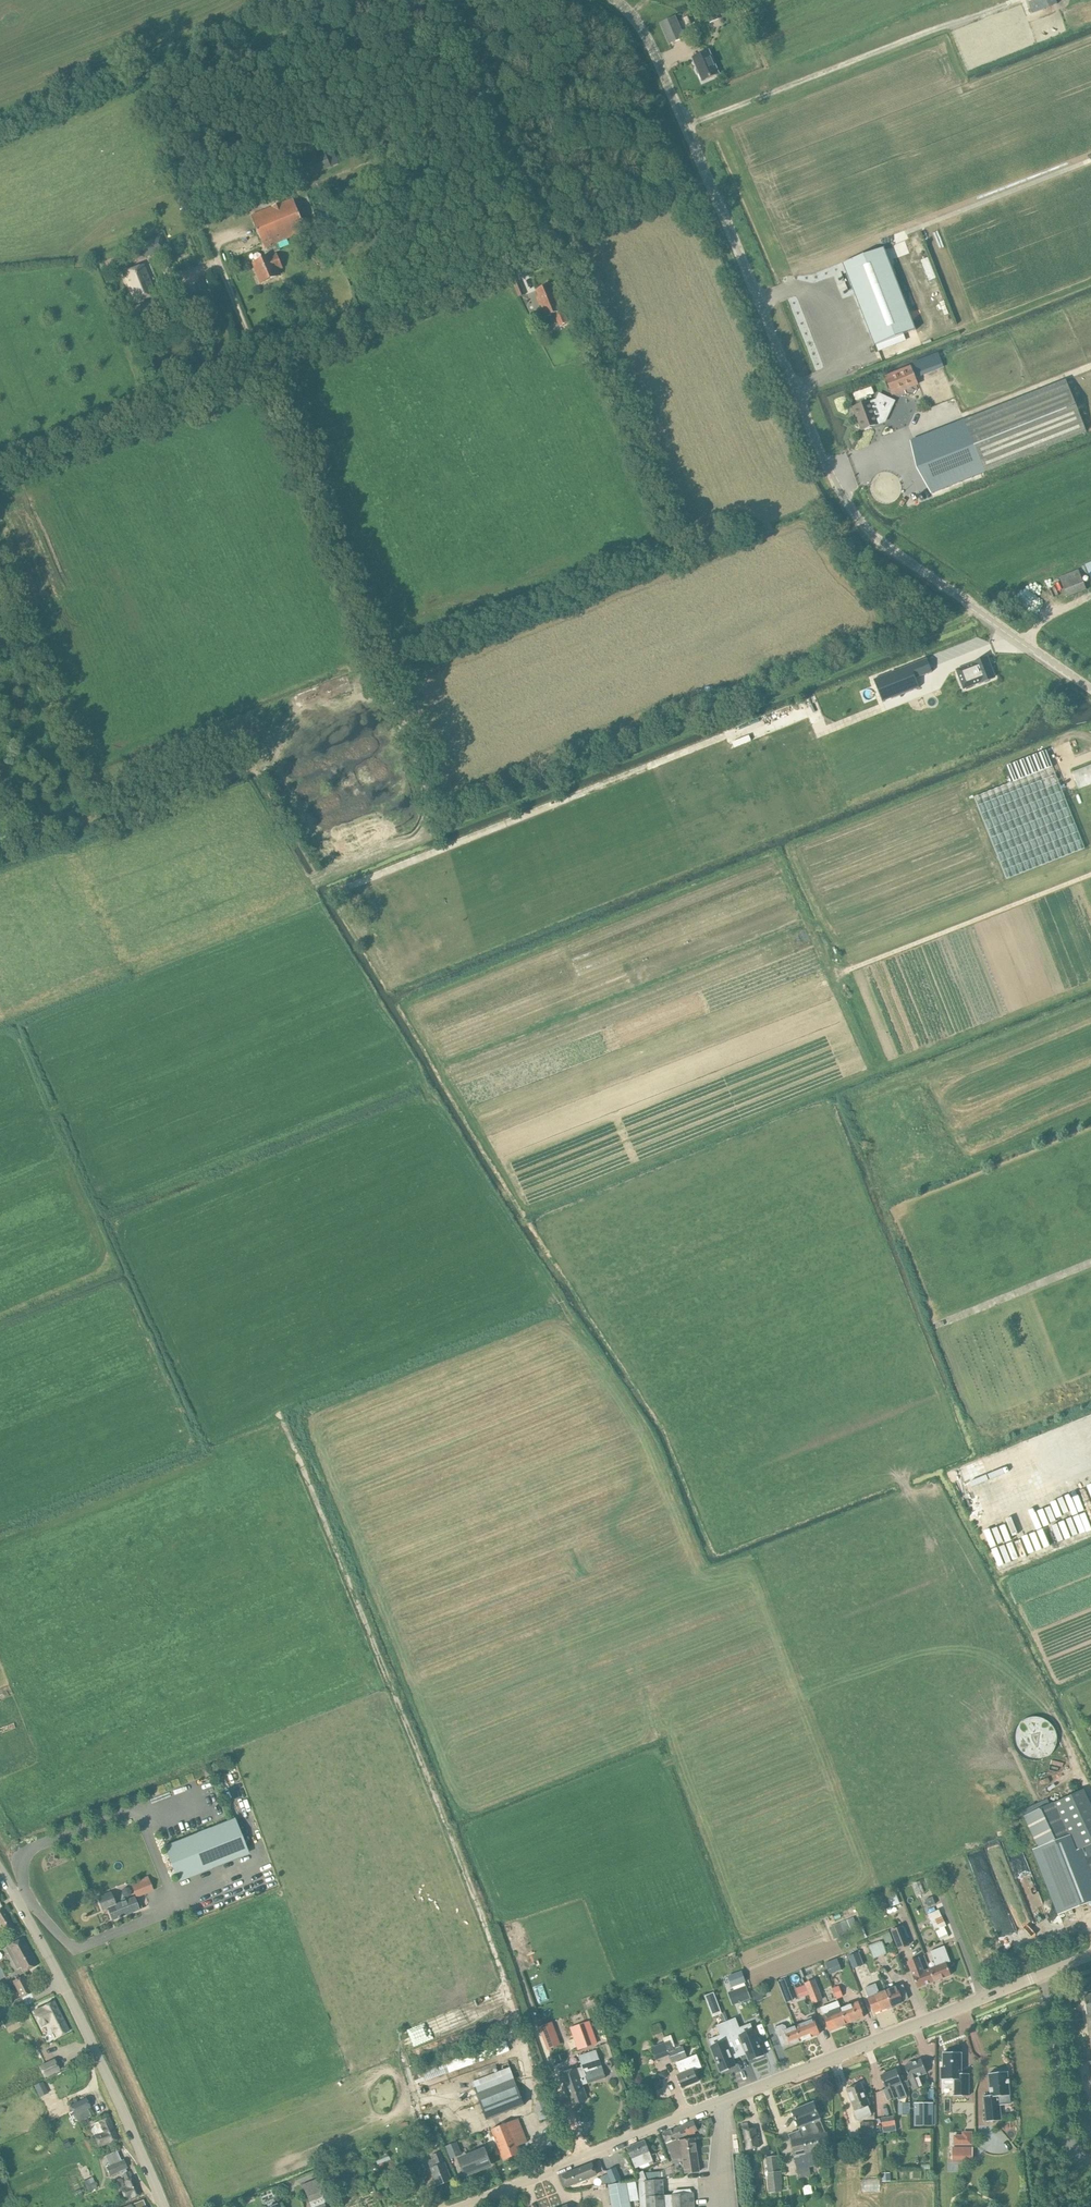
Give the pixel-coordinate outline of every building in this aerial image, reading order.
[(1036,11),(1053,6),(1051,0),(1033,0),(1032,0),(1036,11)] [(675,16),(660,23),(670,44),(685,37),(675,16)] [(683,18),(686,26),(692,24),(689,16),(683,18)] [(692,58),(702,81),(719,74),(709,51),(692,58)] [(331,167),(326,155),(296,167),(301,179),(331,167)] [(278,242),(306,230),(293,199),(251,216),(264,247),(266,247),(270,257),(254,263),(262,282),(280,275),(278,269),(283,267),(277,253),(275,254),(275,253),(281,250),(278,242)] [(853,289),(875,345),(916,329),(884,247),(843,263),(846,270),(841,272),(849,290),(853,289)] [(930,280),(938,277),(931,257),(922,260),(930,280)] [(143,264),(123,273),(136,303),(156,294),(143,264)] [(520,281),(513,284),(519,297),(526,294),(520,281)] [(556,295),(554,295),(549,284),(536,290),(540,299),(538,300),(541,308),(545,317),(554,314),(559,326),(568,322),(558,300),(556,295)] [(910,369),(887,378),(893,394),(916,385),(910,369)] [(1065,380),(912,441),(933,493),(1086,433),(1065,380)] [(865,430),(871,428),(870,426),(878,423),(884,421),(886,417),(881,403),(881,402),(876,400),(870,402),(870,401),(853,407),(862,430),(865,428),(865,430)] [(1078,569),(1059,577),(1067,597),(1086,590),(1078,569)] [(974,664),(957,670),(961,680),(964,687),(964,688),(965,688),(973,685),(980,682),(981,682),(994,677),(987,658),(973,664),(974,664)] [(932,672),(927,659),(874,680),(883,702),(919,688),(916,678),(932,672)] [(1012,782),(974,797),(977,805),(1006,879),(1085,848),(1069,808),(1064,796),(1063,792),(1053,766),(1046,751),(1007,766),(1014,782),(1012,782)] [(1090,778),(1090,765),(1074,771),(1078,783),(1090,778)] [(1090,1520),(1090,1483),(1080,1487),(1090,1520)] [(1066,1518),(1074,1516),(1070,1499),(1062,1501),(1066,1518)] [(1047,1799),(1022,1810),(1040,1849),(1035,1851),(1059,1913),(1090,1901),(1090,1872),(1090,1871),(1090,1844),(1073,1853),(1065,1836),(1064,1837),(1054,1813),(1085,1798),(1082,1790),(1050,1804),(1047,1799)] [(164,1847),(177,1880),(248,1852),(234,1819),(164,1847)] [(980,1851),(969,1855),(999,1934),(1010,1930),(980,1851)] [(136,1897),(153,1890),(147,1877),(139,1880),(140,1883),(132,1886),(136,1897)] [(108,1908),(112,1920),(140,1909),(134,1896),(115,1903),(111,1892),(97,1897),(102,1910),(108,1908)] [(932,1896),(925,1899),(927,1906),(935,1903),(932,1896)] [(0,1926),(1,1926),(5,1933),(15,1928),(2,1907),(1,1908),(0,1907),(0,1926)] [(928,1914),(939,1937),(947,1933),(944,1927),(946,1926),(939,1909),(928,1914)] [(859,1931),(853,1917),(834,1924),(840,1938),(859,1931)] [(910,1945),(903,1926),(891,1930),(899,1950),(910,1945)] [(21,1967),(24,1971),(36,1964),(22,1938),(9,1945),(9,1946),(5,1948),(17,1969),(21,1967)] [(869,1946),(874,1958),(887,1953),(882,1941),(869,1946)] [(930,1968),(934,1980),(951,1974),(947,1963),(951,1961),(944,1945),(930,1951),(936,1966),(930,1968)] [(848,1956),(853,1969),(864,1964),(859,1951),(848,1956)] [(837,1958),(825,1963),(830,1974),(842,1969),(837,1958)] [(908,1962),(918,1987),(934,1980),(930,1968),(923,1971),(918,1958),(908,1962)] [(813,1977),(826,1972),(822,1961),(810,1966),(813,1977)] [(733,2004),(753,1998),(747,1981),(750,1980),(746,1970),(731,1975),(735,1989),(729,1991),(733,2004)] [(13,1981),(21,1997),(31,1991),(23,1976),(13,1981)] [(868,1997),(874,2012),(891,2005),(885,1991),(879,1993),(875,1983),(865,1987),(869,1997),(868,1997)] [(782,1992),(791,2016),(798,2014),(786,1985),(780,1988),(782,1992)] [(885,1991),(891,2005),(902,2001),(902,2000),(908,1999),(903,1985),(897,1987),(897,1986),(885,1991)] [(832,1988),(837,1999),(843,1997),(839,1986),(832,1988)] [(813,2003),(822,2000),(818,1989),(809,1993),(813,2003)] [(706,1994),(714,2016),(724,2012),(716,1990),(706,1994)] [(50,2021),(58,2036),(69,2030),(54,2000),(34,2010),(41,2025),(50,2021)] [(837,2001),(821,2007),(824,2015),(830,2030),(846,2023),(840,2008),(837,2001)] [(840,2008),(846,2023),(864,2016),(858,2001),(840,2008)] [(5,2028),(19,2021),(15,2014),(1,2021),(5,2028)] [(806,2021),(795,2025),(801,2041),(819,2033),(813,2019),(812,2019),(811,2016),(805,2019),(806,2021)] [(736,2018),(726,2021),(740,2057),(747,2054),(750,2060),(756,2057),(757,2059),(764,2056),(754,2030),(742,2035),(736,2018)] [(726,2021),(716,2025),(723,2043),(712,2047),(721,2072),(729,2069),(728,2068),(735,2065),(732,2060),(740,2057),(726,2021)] [(561,2044),(552,2022),(539,2027),(547,2049),(561,2044)] [(597,2043),(589,2022),(571,2028),(578,2049),(597,2043)] [(774,2026),(778,2035),(777,2036),(781,2046),(789,2043),(790,2045),(801,2041),(795,2025),(787,2028),(786,2025),(782,2023),(774,2026)] [(654,2034),(663,2031),(660,2024),(651,2026),(654,2034)] [(676,2075),(681,2087),(698,2081),(694,2070),(702,2067),(696,2054),(688,2057),(683,2045),(674,2049),(670,2039),(652,2047),(657,2060),(669,2054),(673,2063),(675,2062),(680,2073),(676,2075)] [(560,2073),(571,2105),(587,2099),(582,2085),(606,2077),(603,2067),(602,2067),(596,2050),(578,2056),(582,2067),(577,2068),(560,2073)] [(944,2069),(942,2069),(942,2081),(954,2081),(955,2097),(969,2097),(968,2074),(962,2074),(962,2053),(943,2053),(944,2069)] [(60,2070),(54,2058),(38,2066),(44,2078),(60,2070)] [(918,2076),(927,2072),(921,2059),(913,2062),(912,2061),(907,2063),(907,2064),(904,2065),(914,2089),(922,2086),(918,2076)] [(448,2061),(424,2070),(427,2079),(451,2071),(448,2061)] [(510,2067),(471,2081),(486,2120),(525,2105),(510,2067)] [(896,2069),(880,2075),(885,2089),(884,2089),(888,2101),(898,2097),(899,2100),(908,2097),(896,2069)] [(983,2095),(986,2121),(1001,2120),(1000,2105),(1010,2104),(1007,2071),(1006,2071),(1004,2070),(1000,2070),(998,2072),(988,2073),(990,2094),(983,2095)] [(36,2084),(40,2096),(47,2093),(42,2082),(36,2084)] [(855,2110),(853,2111),(857,2121),(872,2115),(868,2105),(869,2105),(861,2083),(846,2089),(855,2109),(855,2110)] [(539,2092),(544,2110),(541,2111),(543,2118),(556,2114),(549,2089),(539,2092)] [(70,2105),(78,2123),(91,2117),(88,2109),(91,2107),(87,2098),(70,2105)] [(794,2155),(797,2169),(824,2163),(821,2150),(831,2148),(827,2131),(825,2131),(820,2118),(813,2101),(792,2110),(798,2127),(800,2130),(788,2134),(790,2140),(794,2155)] [(911,2102),(900,2102),(900,2112),(910,2112),(911,2102)] [(914,2102),(914,2125),(934,2125),(934,2102),(914,2102)] [(95,2135),(99,2146),(118,2138),(109,2116),(94,2122),(99,2134),(95,2135)] [(894,2116),(881,2118),(883,2132),(896,2130),(894,2116)] [(491,2129),(503,2159),(521,2152),(519,2145),(527,2142),(518,2118),(491,2129)] [(666,2143),(676,2139),(679,2138),(689,2134),(690,2136),(696,2133),(695,2131),(698,2130),(694,2120),(662,2133),(666,2143)] [(860,2131),(874,2131),(874,2122),(860,2122),(860,2131)] [(741,2124),(746,2149),(759,2146),(756,2128),(749,2129),(748,2123),(741,2124)] [(430,2146),(437,2143),(433,2133),(425,2136),(430,2146)] [(870,2147),(870,2137),(861,2137),(861,2147),(870,2147)] [(683,2158),(685,2173),(699,2171),(695,2138),(680,2140),(676,2139),(666,2143),(673,2159),(683,2158)] [(653,2161),(644,2140),(627,2147),(635,2168),(653,2161)] [(415,2156),(428,2151),(425,2143),(411,2148),(415,2156)] [(451,2158),(461,2154),(456,2143),(446,2147),(451,2158)] [(960,2147),(952,2147),(952,2158),(960,2158),(960,2147)] [(120,2187),(126,2200),(132,2197),(140,2193),(133,2177),(131,2178),(128,2171),(127,2171),(125,2168),(127,2167),(124,2159),(121,2160),(117,2150),(105,2155),(109,2165),(106,2167),(110,2175),(118,2172),(118,2171),(122,2169),(123,2173),(122,2173),(126,2180),(125,2181),(126,2185),(120,2187)] [(491,2164),(485,2150),(459,2161),(464,2174),(491,2164)] [(430,2168),(437,2185),(452,2180),(445,2162),(440,2151),(431,2155),(432,2159),(428,2161),(431,2167),(430,2168)] [(766,2172),(769,2193),(782,2191),(781,2171),(780,2171),(778,2155),(765,2157),(767,2172),(766,2172)] [(565,2175),(568,2184),(577,2180),(578,2183),(588,2179),(587,2176),(594,2173),(591,2165),(565,2175)] [(615,2166),(606,2170),(608,2173),(611,2182),(620,2179),(615,2166)] [(326,2171),(321,2173),(326,2185),(331,2183),(326,2171)] [(638,2173),(638,2180),(640,2200),(640,2206),(695,2206),(694,2193),(692,2193),(690,2189),(675,2190),(672,2194),(664,2194),(663,2179),(647,2180),(643,2171),(638,2173)] [(310,2206),(323,2201),(327,2200),(318,2176),(301,2183),(310,2206)] [(97,2188),(92,2177),(84,2180),(88,2191),(97,2188)] [(862,2177),(862,2191),(882,2191),(882,2178),(862,2177)] [(612,2206),(631,2206),(630,2201),(640,2200),(638,2180),(626,2182),(626,2181),(608,2185),(612,2206)]
